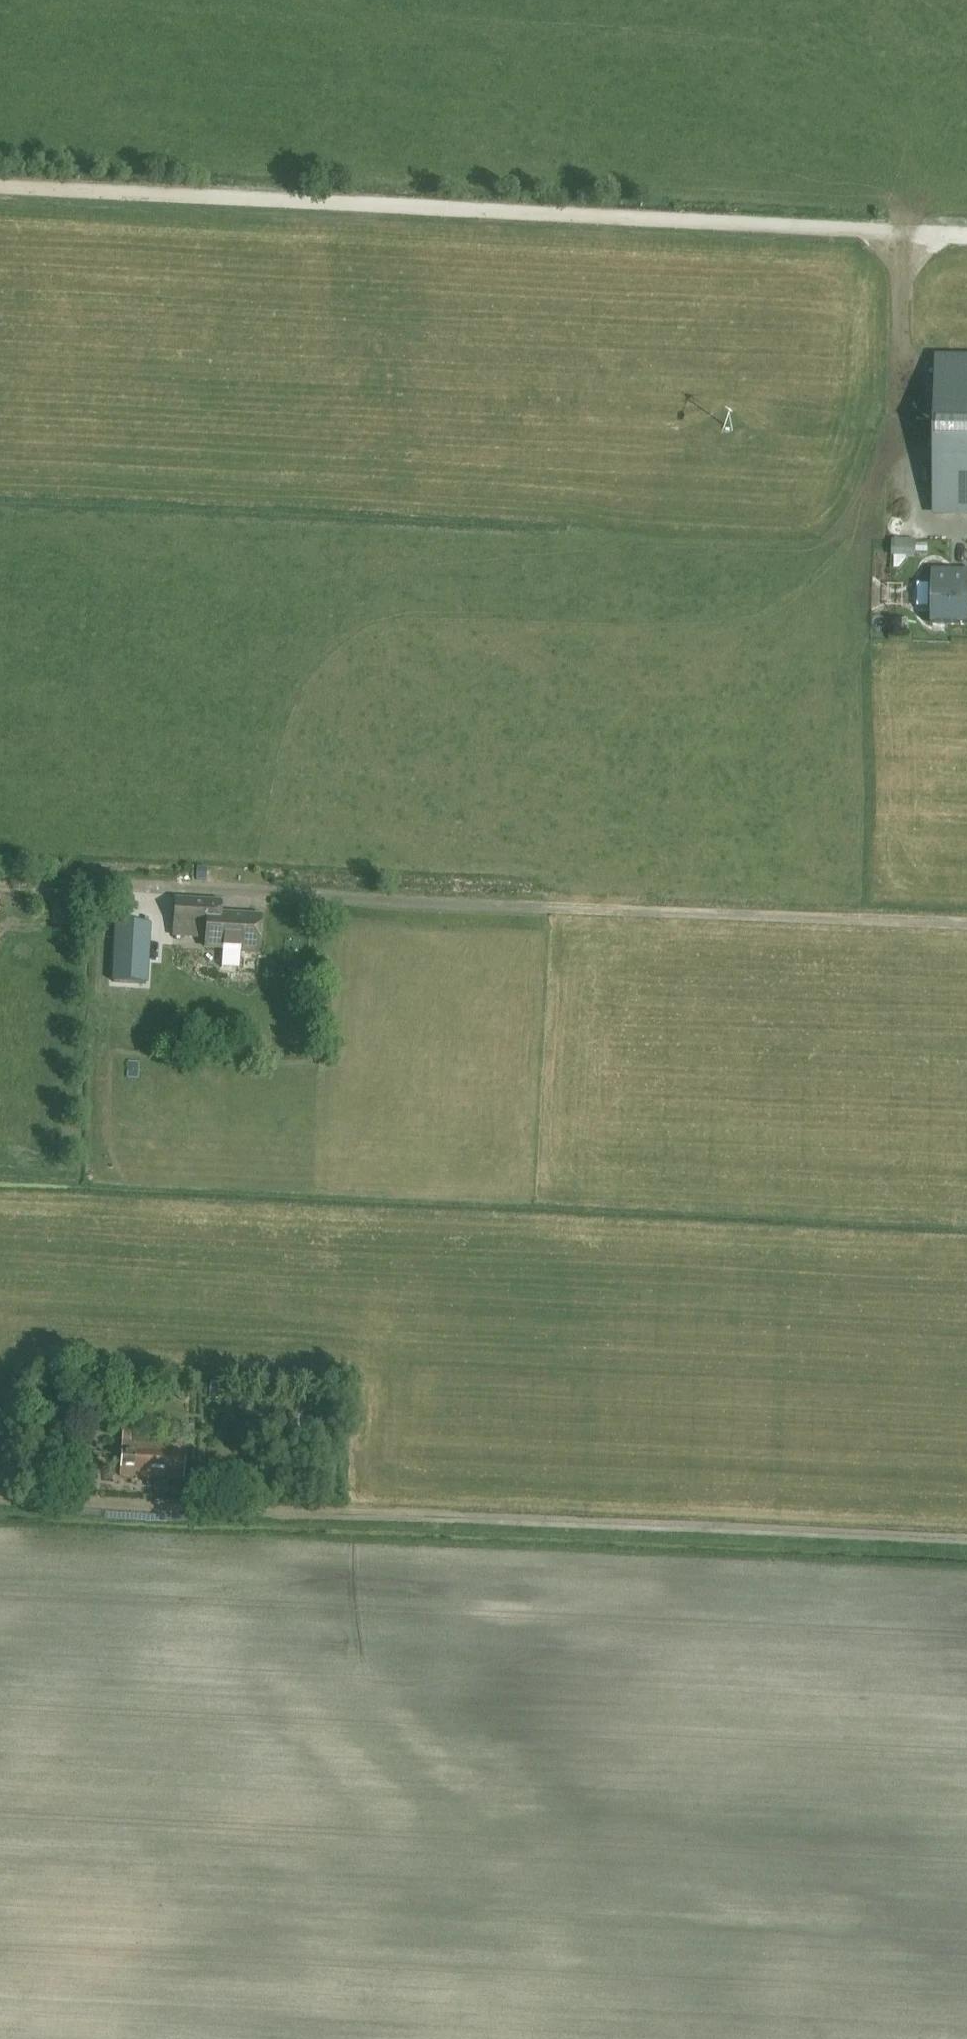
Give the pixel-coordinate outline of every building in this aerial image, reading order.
[(934,512),(966,512),(966,360),(937,360),(934,512)] [(934,570),(933,625),(966,625),(966,571),(934,570)] [(206,946),(223,947),(222,967),(239,968),(240,951),(259,952),(261,916),(221,914),(221,901),(175,898),(174,925),(173,935),(206,937),(206,946)] [(166,912),(117,909),(116,929),(165,932),(166,912)] [(181,1480),(183,1448),(120,1443),(117,1477),(144,1479),(144,1476),(181,1480)]
